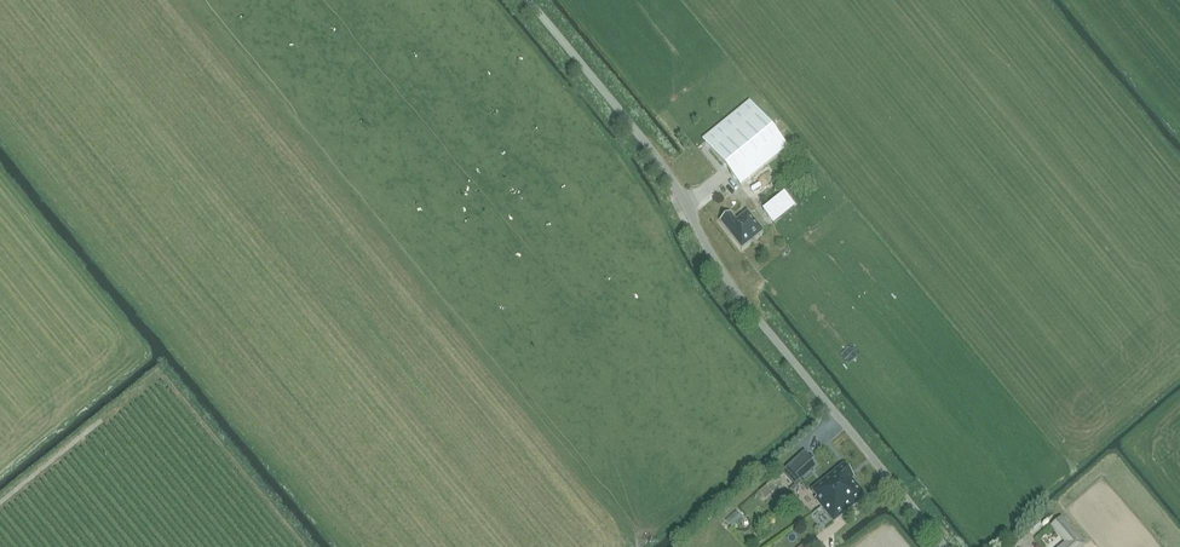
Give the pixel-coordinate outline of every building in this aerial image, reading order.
[(749,101),(703,139),(741,186),(788,149),(749,101)] [(773,223),(795,206),(785,193),(763,210),(773,223)] [(712,226),(718,216),(711,211),(705,221),(712,226)] [(748,212),(736,221),(730,214),(720,222),(742,248),(763,231),(748,212)] [(795,485),(801,480),(817,465),(804,452),(788,466),(782,472),(795,485)] [(843,465),(811,491),(817,498),(815,500),(821,507),(854,481),(852,479),(854,478),(843,465)] [(781,483),(776,476),(760,490),(765,496),(781,483)] [(854,481),(821,507),(834,523),(866,497),(854,481)] [(1059,546),(1081,546),(1085,544),(1061,516),(1050,526),(1065,543),(1059,546)] [(1043,529),(1035,537),(1043,545),(1049,538),(1044,533),(1046,532),(1043,529)]
